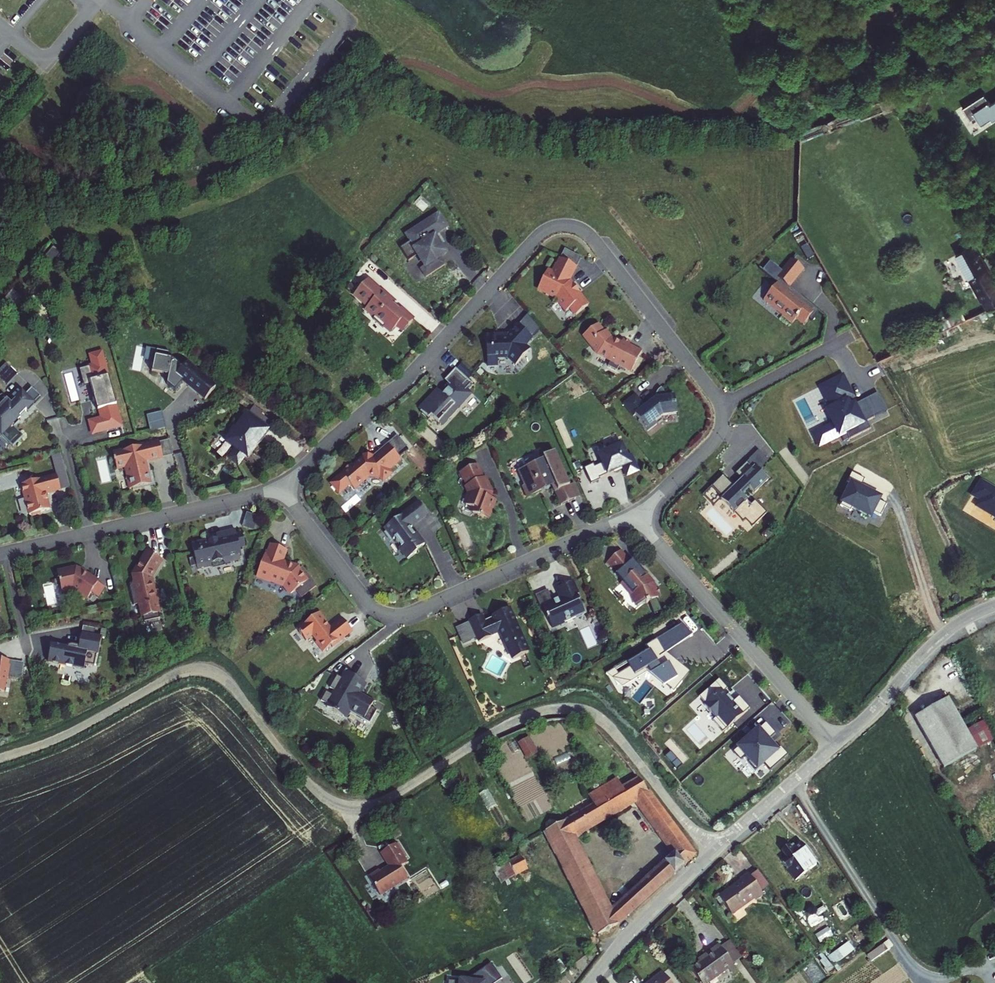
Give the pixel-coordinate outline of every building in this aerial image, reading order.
[(964,109),(972,121),(978,117),(983,125),(994,117),(994,103),(992,105),(985,95),(964,109)] [(437,217),(404,238),(409,246),(399,252),(407,265),(417,259),(424,269),(419,273),(424,281),(444,268),(439,260),(443,257),(437,248),(440,246),(434,238),(446,231),(437,217)] [(959,250),(987,311),(994,307),(994,283),(977,242),(959,250)] [(583,259),(566,251),(561,260),(578,269),(583,259)] [(781,270),(770,261),(762,271),(778,283),(763,300),(792,324),(796,319),(803,325),(809,318),(811,320),(819,311),(790,288),(804,270),(790,259),(781,270)] [(578,269),(561,260),(554,273),(549,271),(539,290),(548,294),(547,296),(559,302),(567,313),(571,309),(577,317),(589,307),(580,295),(573,285),(572,286),(570,283),(578,269)] [(396,301),(383,290),(369,278),(353,295),(367,308),(364,310),(377,322),(390,334),(396,327),(402,332),(414,319),(402,307),(400,309),(394,303),(396,301)] [(605,334),(599,326),(584,338),(598,356),(611,363),(609,368),(618,373),(620,368),(632,374),(643,353),(630,347),(631,345),(624,341),(622,346),(614,342),(607,332),(605,334)] [(502,336),(487,337),(488,368),(499,367),(499,360),(508,359),(516,367),(531,351),(525,346),(532,338),(519,327),(508,339),(502,339),(502,336)] [(170,353),(157,351),(152,373),(169,377),(167,385),(175,392),(183,383),(205,402),(216,389),(187,365),(183,369),(172,360),(168,360),(170,353)] [(90,357),(93,367),(106,364),(103,354),(90,357)] [(0,369),(0,376),(8,383),(18,372),(7,361),(0,369)] [(106,431),(123,427),(106,364),(81,371),(85,385),(92,383),(92,386),(98,411),(101,411),(106,431)] [(472,385),(456,370),(445,382),(451,387),(443,396),(439,391),(432,398),(433,399),(427,406),(421,413),(429,420),(432,417),(441,426),(447,420),(449,422),(459,410),(457,408),(462,403),(463,404),(470,396),(466,392),(472,385)] [(878,393),(856,404),(855,402),(853,403),(851,398),(854,397),(843,375),(819,387),(829,408),(825,410),(832,423),(811,433),(819,448),(839,438),(838,436),(841,435),(844,442),(870,429),(867,422),(887,412),(878,393)] [(32,389),(25,396),(34,405),(41,398),(32,389)] [(668,399),(661,391),(657,396),(656,401),(646,409),(636,397),(625,406),(634,418),(636,417),(640,422),(639,423),(645,431),(647,430),(649,432),(657,425),(656,423),(663,417),(678,415),(675,398),(668,399)] [(34,405),(21,393),(14,400),(15,401),(11,405),(2,396),(0,397),(0,438),(1,437),(11,448),(21,438),(13,430),(18,424),(16,423),(19,420),(18,419),(25,412),(26,413),(34,405)] [(255,407),(248,416),(269,431),(273,425),(261,416),(263,413),(255,407)] [(163,413),(147,416),(151,433),(167,429),(163,413)] [(248,416),(247,415),(238,428),(234,425),(227,434),(233,438),(236,449),(229,459),(239,466),(246,457),(248,459),(269,431),(248,416)] [(103,418),(85,423),(88,436),(106,431),(103,418)] [(405,447),(396,437),(387,445),(395,455),(405,447)] [(174,456),(170,440),(160,443),(164,458),(174,456)] [(160,443),(160,441),(145,445),(145,446),(114,453),(115,464),(116,464),(117,469),(126,467),(128,478),(127,478),(130,490),(133,489),(133,491),(142,489),(141,487),(155,484),(153,472),(149,473),(148,468),(146,467),(145,462),(147,460),(149,461),(164,458),(160,443)] [(594,466),(585,470),(592,486),(600,482),(600,480),(624,469),(628,477),(639,472),(631,456),(627,458),(621,443),(608,449),(610,452),(600,457),(603,465),(595,469),(594,466)] [(399,460),(386,446),(373,457),(369,453),(364,458),(362,456),(353,464),(352,463),(343,472),(343,473),(331,483),(339,492),(350,482),(353,486),(355,488),(365,478),(368,476),(371,479),(376,475),(378,478),(383,483),(392,474),(389,471),(396,465),(395,464),(396,463),(399,460)] [(759,451),(746,463),(752,468),(754,466),(759,471),(768,461),(759,451)] [(535,465),(520,471),(527,486),(523,488),(528,499),(541,493),(540,490),(551,485),(561,507),(576,500),(555,453),(544,458),(545,462),(536,466),(535,465)] [(62,454),(52,457),(57,475),(61,490),(71,488),(62,454)] [(741,479),(733,487),(722,475),(702,495),(713,506),(720,499),(743,521),(745,519),(753,527),(763,516),(767,513),(755,501),(751,505),(741,495),(749,487),(755,493),(768,480),(759,471),(754,466),(752,468),(746,463),(736,473),(741,479)] [(477,466),(459,474),(463,482),(465,481),(468,486),(464,488),(467,494),(470,495),(466,506),(475,510),(477,516),(483,518),(489,516),(492,509),(493,510),(497,502),(487,498),(491,490),(486,478),(483,479),(477,466)] [(849,514),(851,511),(869,520),(872,514),(880,518),(886,506),(878,502),(873,499),(877,491),(858,481),(859,478),(851,474),(847,483),(851,485),(839,509),(849,514)] [(57,475),(24,484),(27,494),(24,495),(30,515),(32,515),(33,516),(40,514),(41,512),(50,510),(46,494),(61,490),(57,475)] [(979,501),(975,507),(994,519),(994,490),(981,481),(971,496),(979,501)] [(575,485),(570,487),(576,500),(580,498),(575,485)] [(428,515),(420,503),(385,529),(388,532),(385,534),(391,543),(395,539),(401,548),(400,549),(408,560),(417,553),(416,552),(425,545),(417,534),(415,536),(410,530),(413,528),(411,525),(413,524),(414,526),(428,515)] [(242,527),(253,531),(258,517),(247,513),(242,527)] [(237,536),(236,531),(217,535),(218,540),(207,543),(206,542),(192,545),(198,570),(214,566),(213,564),(224,561),(224,565),(240,561),(240,558),(242,557),(240,548),(237,536)] [(246,547),(243,535),(237,536),(240,548),(246,547)] [(287,551),(272,545),(266,560),(263,559),(257,577),(266,580),(266,578),(283,585),(290,595),(296,591),(301,598),(317,587),(303,568),(300,570),(298,567),(296,568),(282,563),(287,551)] [(162,561),(148,551),(140,564),(143,566),(130,587),(135,606),(140,604),(144,622),(161,619),(156,601),(160,600),(158,590),(150,592),(148,583),(162,561)] [(630,565),(620,554),(608,564),(618,575),(619,574),(629,566),(630,565)] [(635,573),(629,566),(619,574),(626,582),(635,573)] [(77,569),(58,573),(62,591),(76,588),(77,591),(89,598),(92,593),(99,582),(77,569)] [(644,575),(639,570),(635,573),(626,582),(622,585),(625,588),(624,589),(628,594),(629,593),(633,597),(637,608),(640,607),(644,619),(662,613),(657,600),(658,600),(657,598),(660,597),(657,590),(654,591),(651,586),(652,584),(651,581),(645,574),(644,575)] [(106,587),(99,582),(92,593),(99,598),(106,587)] [(573,583),(560,589),(564,598),(561,599),(553,603),(553,602),(542,606),(552,629),(565,624),(563,621),(574,617),(575,619),(587,614),(582,604),(581,604),(576,593),(577,593),(573,583)] [(553,602),(548,591),(536,597),(541,607),(542,606),(553,602)] [(481,616),(469,621),(479,643),(490,638),(490,637),(500,632),(513,661),(528,654),(508,610),(493,617),(495,621),(485,625),(481,616)] [(327,621),(320,613),(304,625),(303,624),(297,629),(306,640),(312,636),(317,642),(316,643),(323,653),(338,641),(339,642),(352,632),(343,620),(330,629),(326,625),(328,624),(326,622),(327,621)] [(688,622),(673,628),(679,642),(694,636),(688,622)] [(477,639),(470,623),(456,629),(463,645),(477,639)] [(82,633),(94,636),(95,629),(83,626),(82,633)] [(94,636),(82,633),(80,644),(82,644),(81,647),(79,647),(70,646),(68,648),(51,645),(48,663),(84,670),(85,664),(94,666),(97,655),(98,655),(102,637),(94,636)] [(664,681),(677,690),(692,671),(674,657),(659,665),(669,652),(661,637),(651,642),(645,650),(628,659),(632,666),(620,672),(626,684),(641,676),(645,670),(655,665),(664,681)] [(0,658),(0,691),(4,692),(7,678),(8,678),(9,670),(7,670),(9,660),(0,658)] [(24,662),(9,660),(7,670),(9,670),(8,678),(21,680),(24,662)] [(349,671),(346,670),(341,679),(343,681),(349,671)] [(358,676),(349,671),(343,681),(341,679),(337,677),(330,690),(336,693),(334,698),(327,693),(321,703),(329,707),(327,709),(344,719),(348,712),(370,724),(377,711),(371,708),(375,702),(366,697),(364,701),(357,696),(359,693),(364,683),(356,679),(358,676)] [(723,732),(750,709),(739,697),(734,702),(728,695),(727,696),(723,692),(727,689),(719,679),(701,695),(708,702),(704,705),(715,718),(712,721),(723,732)] [(914,719),(943,769),(976,750),(947,700),(914,719)] [(753,726),(764,714),(759,709),(748,721),(753,726)] [(775,734),(766,723),(733,752),(734,754),(736,753),(741,760),(747,755),(751,760),(748,762),(756,771),(763,764),(770,771),(788,756),(781,748),(779,749),(773,743),(771,745),(768,741),(775,734)] [(527,758),(538,752),(528,735),(517,742),(527,758)] [(591,805),(544,832),(559,861),(579,851),(571,836),(634,801),(671,856),(679,868),(693,856),(650,792),(648,793),(638,779),(620,789),(615,781),(587,797),(591,805)] [(378,870),(367,877),(378,894),(406,876),(399,865),(396,860),(403,855),(393,840),(377,850),(388,865),(379,871),(378,870)] [(542,845),(527,853),(528,855),(509,869),(513,876),(549,858),(542,845)] [(786,855),(784,857),(787,861),(798,876),(815,865),(804,849),(797,853),(795,851),(793,852),(792,850),(790,852),(789,851),(785,854),(786,855)] [(579,851),(559,861),(563,868),(583,858),(579,851)] [(527,853),(506,863),(509,869),(528,855),(527,853)] [(403,855),(396,860),(399,865),(406,860),(403,855)] [(671,856),(664,863),(673,875),(679,868),(671,856)] [(583,858),(563,868),(572,885),(591,875),(583,858)] [(822,876),(815,865),(798,876),(787,861),(784,863),(790,871),(788,872),(801,891),(822,876)] [(607,905),(588,916),(598,935),(615,926),(673,875),(664,863),(611,909),(608,907),(607,905)] [(775,889),(765,874),(756,879),(767,895),(775,889)] [(591,875),(572,885),(576,892),(595,882),(591,875)] [(747,884),(724,900),(737,918),(759,904),(762,904),(770,899),(767,895),(756,879),(754,876),(745,882),(747,884)] [(595,882),(576,892),(584,909),(604,898),(595,882)] [(604,898),(584,909),(588,916),(607,905),(604,898)] [(844,982),(916,982),(889,940),(867,953),(874,964),(844,982)] [(731,941),(722,947),(734,964),(743,958),(731,941)] [(692,968),(702,982),(709,982),(726,970),(734,964),(722,947),(720,944),(712,950),(714,953),(692,968)] [(852,946),(831,960),(837,969),(858,955),(852,946)] [(491,964),(474,977),(474,982),(497,982),(502,980),(491,964)] [(734,964),(726,970),(730,975),(738,969),(734,964)] [(559,966),(549,975),(552,979),(563,972),(559,966)] [(669,974),(656,982),(676,982),(669,974)]
